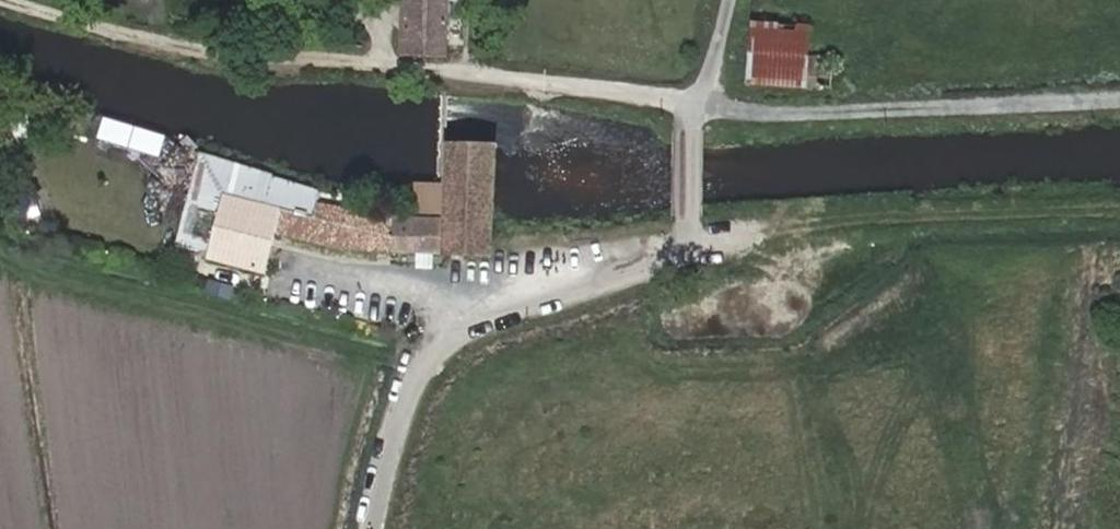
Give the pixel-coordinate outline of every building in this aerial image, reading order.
[(276,0),(247,0),(246,7),(275,10),(276,0)] [(398,52),(445,54),(449,0),(400,0),(398,52)] [(747,84),(828,88),(829,66),(820,65),(822,57),(807,55),(807,29),(755,24),(747,84)] [(447,219),(446,255),(498,259),(500,220),(504,140),(450,137),(447,213),(447,219)] [(446,255),(447,219),(364,215),(364,209),(320,202),(318,212),(226,194),(209,259),(263,273),(275,235),(343,252),(446,255)]
